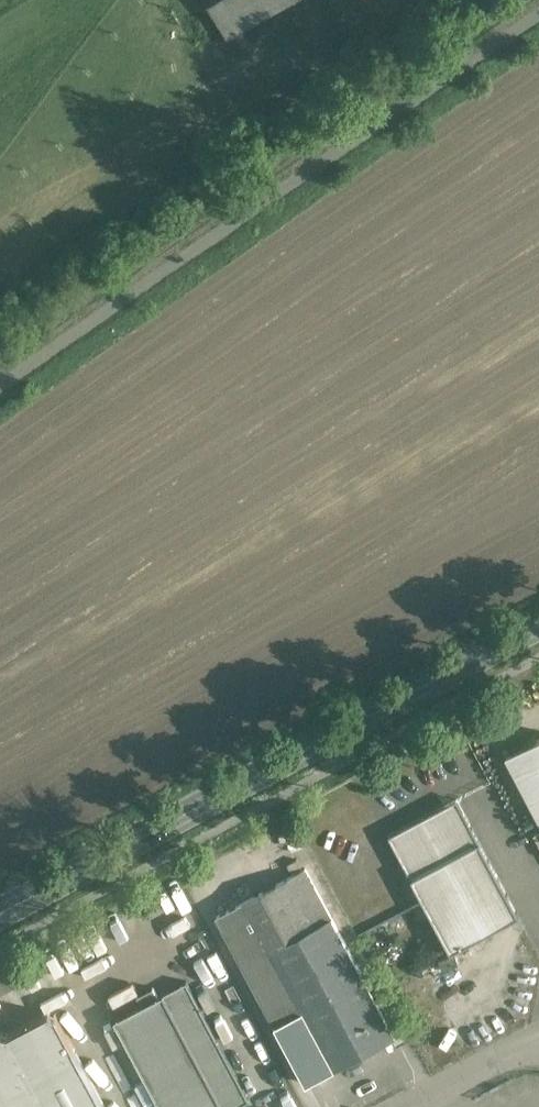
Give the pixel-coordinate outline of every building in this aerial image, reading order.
[(210,6),(227,38),(295,0),(221,0),(210,6)] [(518,915),(456,799),(388,835),(450,951),(518,915)] [(306,869),(217,916),(275,1025),(303,1010),(334,1069),(395,1036),(306,869)] [(112,1022),(157,1106),(241,1106),(252,1101),(188,981),(112,1022)] [(8,1033),(2,1031),(0,1032),(0,1085),(74,1046),(56,1014),(49,1011),(8,1033)] [(0,1085),(0,1106),(106,1106),(74,1046),(0,1085)]
